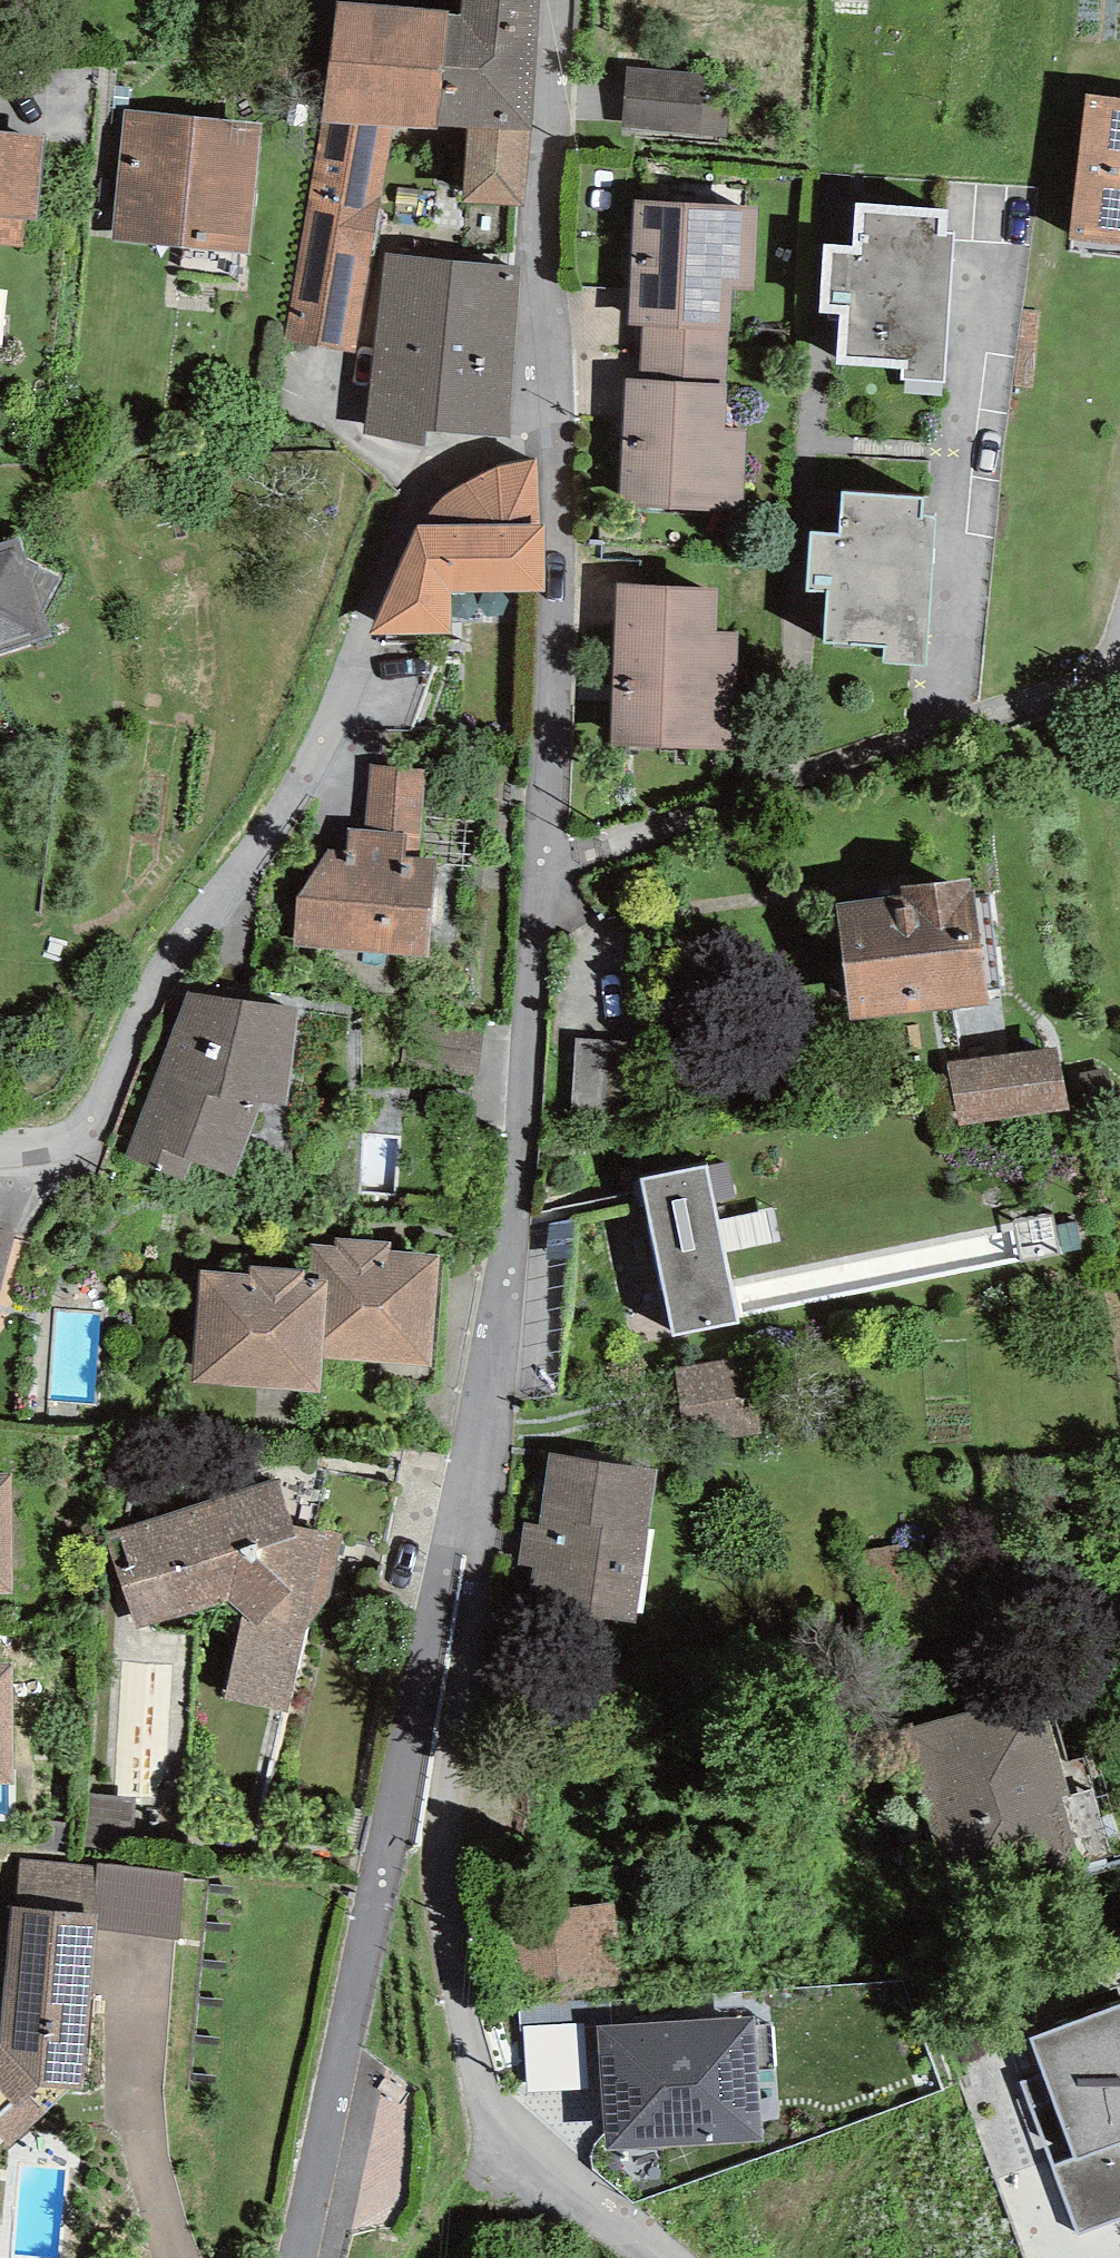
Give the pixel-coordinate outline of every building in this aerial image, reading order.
[(438,125),(469,126),(531,130),(539,0),(462,0),(461,15),(447,14),(438,125)] [(449,10),(341,1),(321,122),(393,125),(438,130),(438,125),(447,14),(449,10)] [(730,74),(627,65),(621,126),(725,135),(730,74)] [(1071,240),(1119,245),(1119,99),(1087,95),(1071,240)] [(261,124),(125,110),(113,240),(248,253),(261,124)] [(321,122),(285,340),(356,353),(393,125),(321,122)] [(465,201),(524,206),(531,130),(469,126),(465,201)] [(23,247),(24,220),(37,221),(45,137),(0,132),(0,245),(23,247)] [(636,201),(629,325),(642,326),(729,331),(730,331),(732,289),(753,290),(757,207),(636,201)] [(897,383),(941,385),(949,238),(946,239),(947,209),(856,205),(854,246),(825,245),(822,310),(840,310),(838,363),(898,366),(897,383)] [(386,252),(364,434),(425,446),(426,431),(510,438),(521,267),(386,252)] [(729,331),(642,326),(640,379),(725,383),(729,331)] [(620,507),(745,513),(748,429),(726,428),(728,383),(725,383),(640,379),(626,378),(620,507)] [(417,524),(371,635),(451,633),(450,591),(546,592),(546,524),(540,524),(538,459),(497,468),(466,483),(445,497),(434,508),(422,525),(417,524)] [(884,663),(927,664),(935,517),(922,517),(923,498),(842,491),(839,533),(810,532),(806,591),(825,592),(824,643),(885,645),(884,663)] [(51,635),(42,612),(63,577),(27,560),(20,537),(0,544),(0,651),(51,635)] [(615,581),(611,747),(739,750),(742,630),(720,629),(721,584),(615,581)] [(420,834),(425,769),(372,764),(367,830),(420,834)] [(297,897),(294,946),(431,956),(436,859),(419,858),(420,834),(367,830),(349,829),(348,850),(328,850),(297,897)] [(837,905),(851,1021),(988,1005),(972,879),(901,887),(902,896),(837,905)] [(189,990),(125,1157),(183,1180),(191,1163),(233,1177),(261,1103),(286,1106),(297,1007),(189,990)] [(635,1115),(638,1043),(575,1040),(571,1112),(635,1115)] [(1057,1046),(949,1063),(961,1124),(1068,1111),(1057,1046)] [(715,1202),(736,1198),(728,1162),(707,1166),(715,1202)] [(641,1179),(673,1336),(739,1324),(715,1202),(707,1166),(641,1179)] [(322,1359),(432,1366),(438,1256),(391,1253),(391,1241),(336,1238),(336,1247),(311,1245),(310,1280),(327,1281),(322,1359)] [(201,1269),(193,1382),(320,1390),(322,1359),(327,1281),(310,1280),(304,1279),(304,1269),(251,1266),(250,1273),(201,1269)] [(749,1358),(676,1368),(686,1441),(759,1431),(749,1358)] [(635,1621),(657,1470),(550,1455),(540,1528),(525,1525),(520,1565),(535,1567),(529,1606),(635,1621)] [(12,1593),(12,1474),(0,1474),(0,1593),(12,1593)] [(244,1615),(226,1699),(288,1712),(307,1628),(331,1598),(342,1533),(293,1525),(279,1479),(105,1534),(137,1628),(227,1602),(244,1615)] [(11,1781),(10,1666),(0,1666),(0,1781),(11,1781)] [(1037,1689),(901,1730),(954,1904),(1080,1865),(1061,1797),(1069,1794),(1037,1689)] [(129,1849),(135,1801),(94,1796),(88,1844),(129,1849)] [(97,1865),(21,1859),(17,1907),(93,1913),(97,1865)] [(97,1928),(179,1940),(184,1872),(97,1865),(93,1913),(98,1913),(97,1928)] [(516,1999),(625,1985),(615,1902),(505,1916),(516,1999)] [(98,1913),(93,1913),(17,1907),(13,1907),(0,2042),(0,2154),(1,2155),(71,2090),(84,2090),(97,1928),(98,1913)] [(611,1999),(519,2003),(520,2031),(525,2031),(524,2026),(586,2023),(586,2027),(598,2026),(612,2026),(611,1999)] [(1030,2039),(1044,2075),(1074,2157),(1051,2165),(1076,2234),(1119,2219),(1119,2146),(1119,2143),(1119,2142),(1119,2005),(1030,2039)] [(612,2026),(598,2026),(606,2149),(763,2142),(754,2017),(612,2026)] [(528,2093),(589,2090),(586,2027),(586,2023),(524,2026),(525,2031),(528,2093)] [(1044,2075),(1021,2083),(1051,2165),(1074,2157),(1044,2075)]
